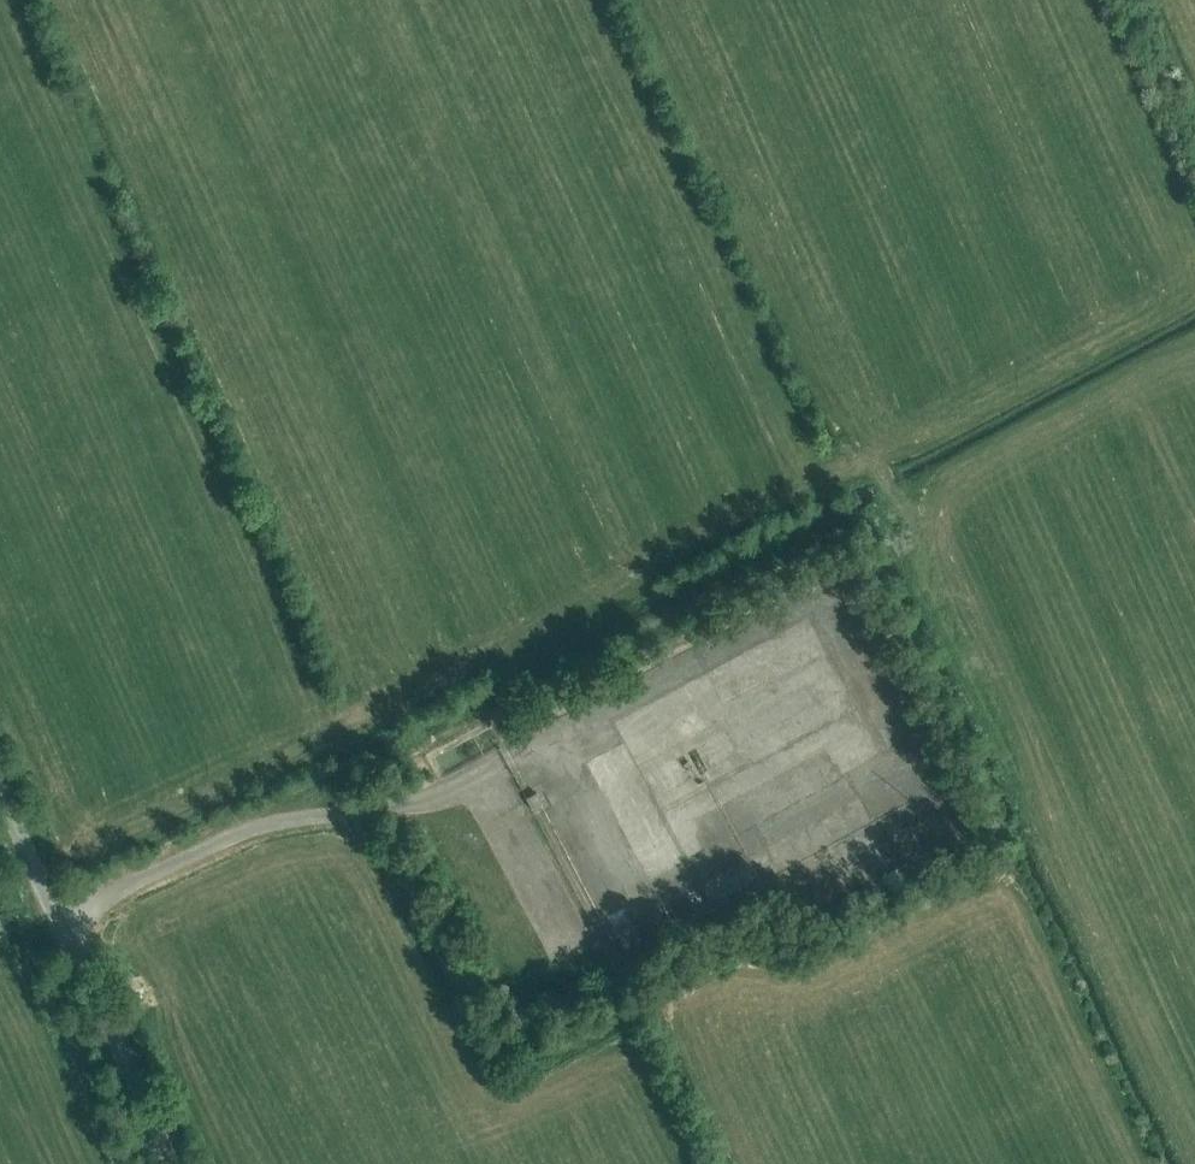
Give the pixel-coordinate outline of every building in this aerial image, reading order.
[(543,805),(536,793),(525,799),(531,811),(543,805)]
